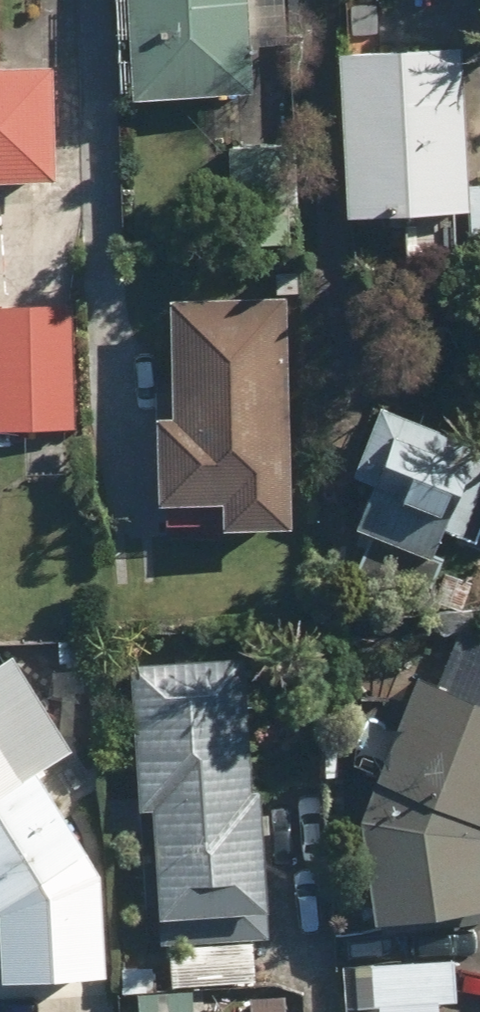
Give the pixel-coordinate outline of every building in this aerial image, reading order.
[(51,171),(54,62),(5,61),(7,0),(0,0),(0,170),(51,171)] [(290,36),(292,0),(141,0),(137,89),(250,95),(253,34),(290,36)] [(479,249),(479,179),(476,179),(470,38),(348,42),(355,207),(474,203),(476,249),(479,249)] [(308,291),(189,288),(186,407),(173,407),(171,493),(237,494),(237,521),(302,523),(308,291)] [(0,302),(0,425),(82,426),(80,300),(0,302)] [(428,407),(374,524),(466,566),(479,535),(479,430),(428,407)] [(365,469),(321,467),(316,572),(360,574),(365,469)] [(0,670),(0,906),(13,927),(109,870),(59,787),(84,772),(17,660),(0,670)] [(269,660),(141,665),(147,804),(171,803),(176,906),(280,901),(269,660)] [(385,774),(374,801),(385,874),(392,919),(479,906),(479,691),(430,669),(385,774)] [(364,959),(362,999),(466,1003),(468,963),(364,959)] [(150,980),(151,1011),(209,1011),(208,979),(150,980)] [(312,990),(256,992),(257,1011),(312,1011),(312,990)]
